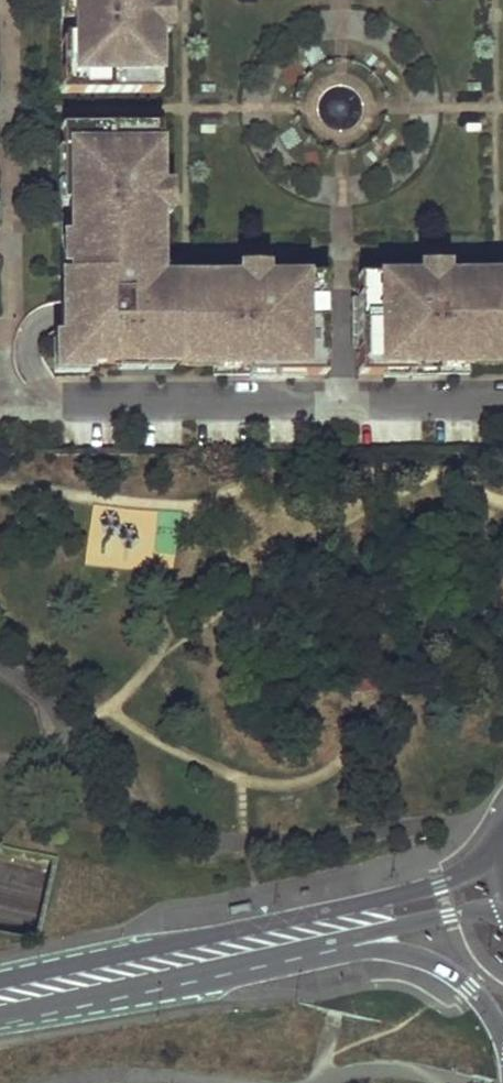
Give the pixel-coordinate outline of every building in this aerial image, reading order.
[(60,93),(158,93),(158,0),(59,0),(60,93)] [(160,214),(159,214),(159,185),(158,126),(60,126),(61,304),(61,316),(61,338),(52,338),(52,373),(87,373),(88,365),(146,364),(171,364),(177,364),(177,367),(212,366),(212,376),(325,375),(324,276),(265,276),(236,276),(236,275),(170,276),(161,285),(150,275),(160,265),(160,214)] [(170,185),(159,185),(159,214),(160,214),(170,214),(170,185)] [(265,265),(236,264),(236,275),(236,276),(265,276),(265,265)] [(416,264),(416,275),(446,275),(446,274),(446,264),(416,264)] [(170,276),(160,265),(150,275),(161,285),(170,276)] [(446,274),(446,275),(416,275),(357,276),(358,375),(470,375),(470,365),(502,365),(502,274),(446,274)] [(376,692),(374,674),(355,677),(358,695),(376,692)]
